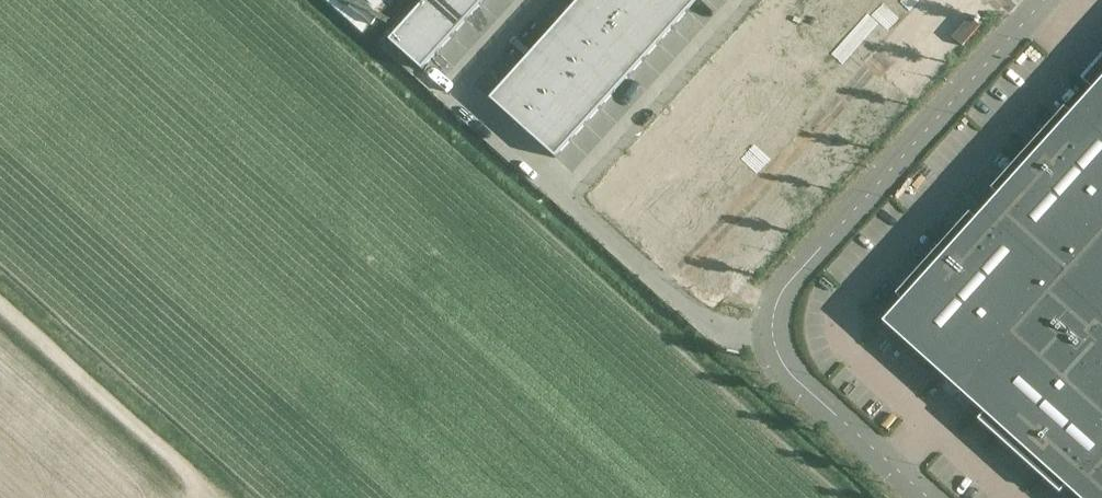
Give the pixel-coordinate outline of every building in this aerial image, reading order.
[(418,9),(451,38),(466,22),(441,0),(427,0),(418,9)] [(466,22),(480,6),(474,0),(441,0),(466,22)] [(578,3),(610,32),(625,16),(608,0),(580,0),(578,3)] [(607,208),(671,266),(912,0),(792,0),(607,208)] [(625,16),(639,0),(608,0),(625,16)] [(625,16),(658,45),(672,29),(640,0),(639,0),(625,16)] [(672,29),(687,13),(673,0),(640,0),(672,29)] [(687,13),(698,0),(673,0),(687,13)] [(578,3),(563,19),(596,48),(610,32),(578,3)] [(418,9),(404,25),(437,55),(451,38),(418,9)] [(625,16),(610,32),(643,61),(658,45),(625,16)] [(563,19),(549,35),(581,64),(596,48),(563,19)] [(404,25),(389,41),(422,71),(437,55),(404,25)] [(610,32),(596,48),(628,77),(643,61),(610,32)] [(549,35),(534,51),(567,81),(581,64),(549,35)] [(596,48),(581,64),(614,94),(628,77),(596,48)] [(534,51),(519,67),(552,97),(567,81),(534,51)] [(581,64),(567,81),(599,110),(614,94),(581,64)] [(519,67),(505,84),(537,113),(552,97),(519,67)] [(567,81),(552,97),(584,126),(599,110),(567,81)] [(505,84),(490,100),(523,129),(537,113),(505,84)] [(912,297),(886,326),(1078,497),(1101,497),(1101,85),(912,297)] [(552,97),(537,113),(570,142),(584,126),(552,97)] [(537,113),(523,129),(555,159),(570,142),(537,113)]
